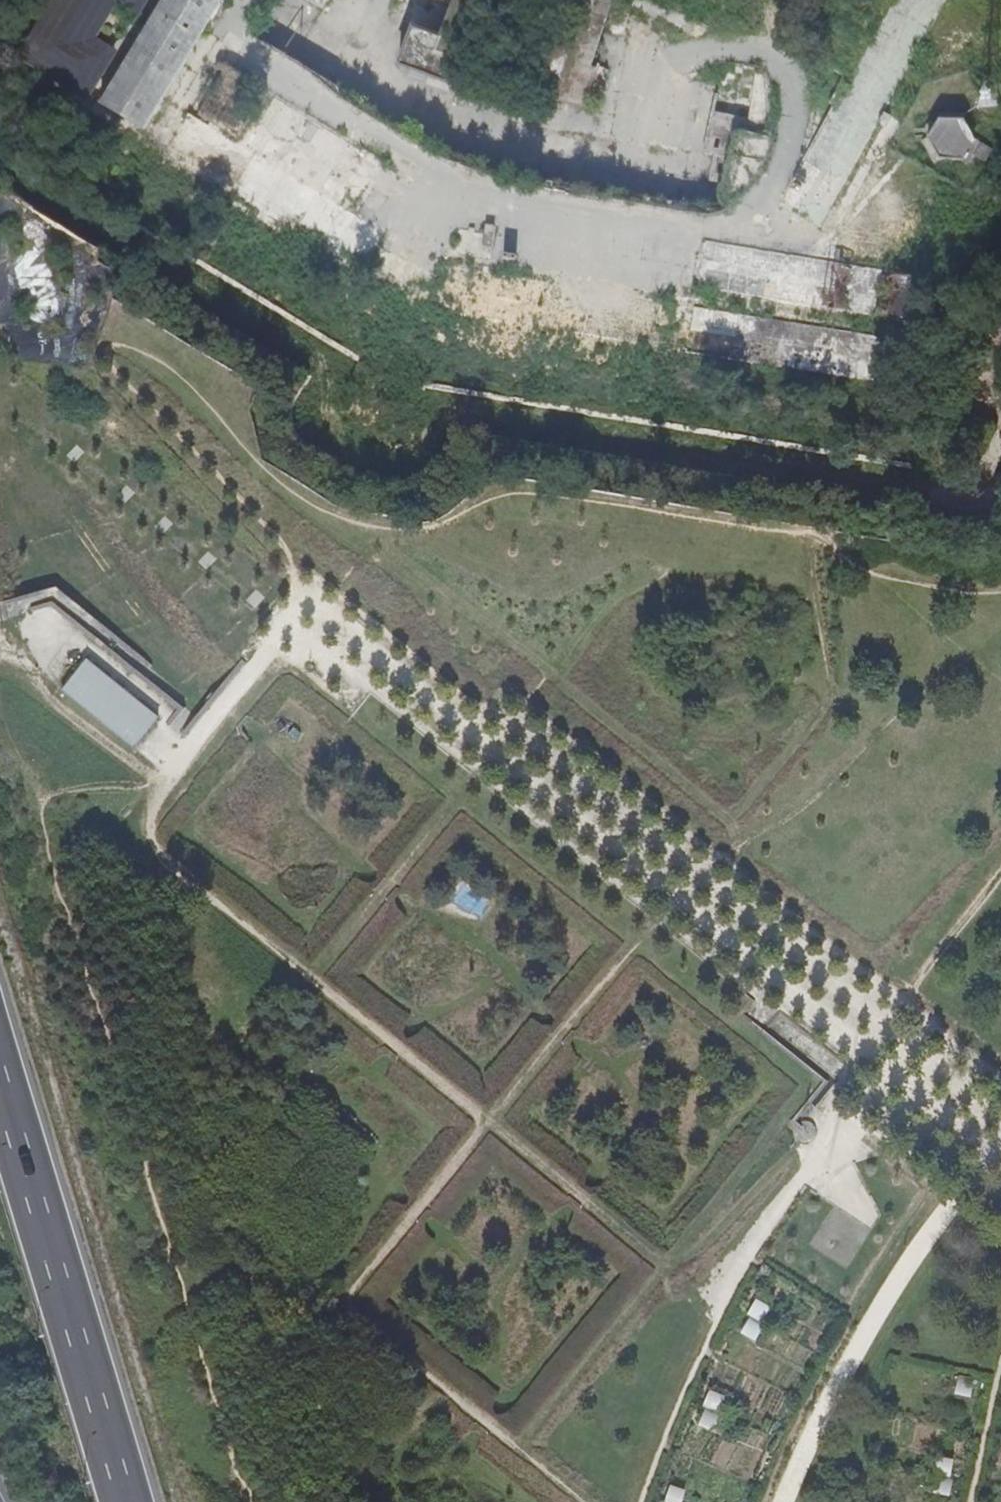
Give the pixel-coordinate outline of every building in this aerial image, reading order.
[(76,97),(106,48),(89,38),(110,3),(128,14),(136,0),(42,0),(8,56),(76,97)] [(87,101),(132,128),(211,0),(148,0),(87,101)] [(429,34),(400,24),(386,63),(444,84),(475,0),(441,0),(429,34)] [(556,33),(545,94),(589,102),(600,41),(556,33)] [(324,191),(354,137),(264,88),(251,111),(207,86),(174,145),(237,180),(231,192),(299,230),(310,209),(344,228),(349,219),(373,232),(379,221),(324,191)] [(938,124),(927,141),(937,163),(960,164),(972,144),(960,124),(938,124)] [(86,657),(61,688),(134,747),(159,716),(86,657)]
